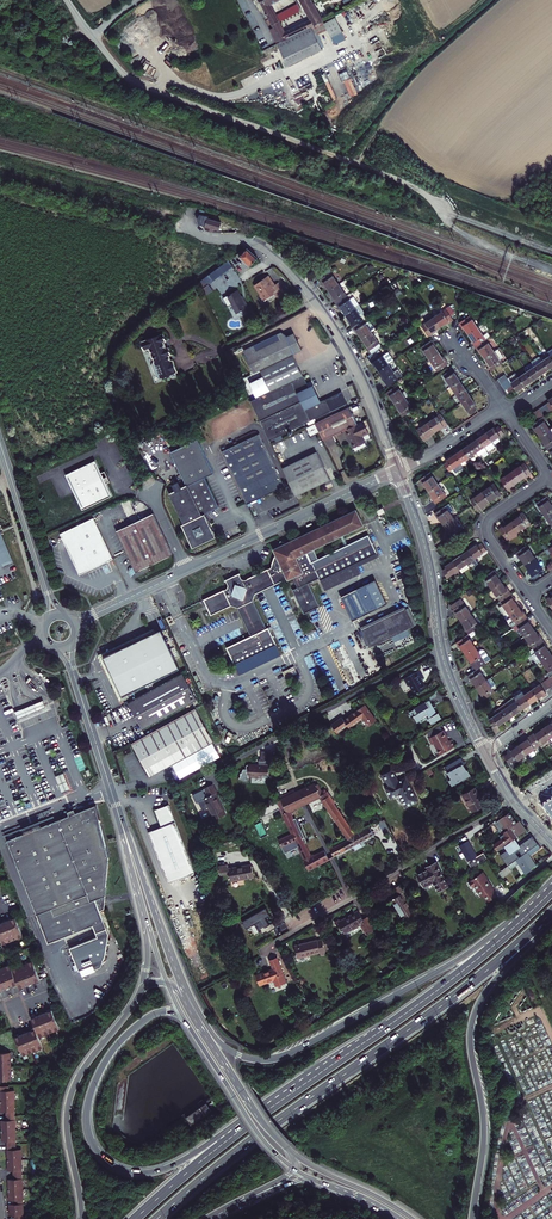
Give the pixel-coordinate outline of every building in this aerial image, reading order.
[(283,52),(328,29),(313,0),(304,0),(301,2),(315,28),(289,40),(275,14),(296,2),(295,0),(267,0),(261,3),(279,36),(275,38),(283,52)] [(328,29),(283,52),(293,74),(327,58),(320,43),(332,37),(328,29)] [(306,74),(294,79),(298,87),(310,81),(306,74)] [(210,232),(211,233),(213,233),(216,234),(217,230),(223,232),(224,224),(211,221),(209,231),(210,231),(210,232)] [(246,250),(245,250),(238,257),(249,268),(257,260),(251,254),(248,251),(246,250)] [(247,267),(234,256),(228,262),(241,273),(247,267)] [(231,266),(227,261),(203,279),(207,285),(210,293),(213,291),(209,285),(232,268),(231,266)] [(328,286),(330,290),(340,284),(332,272),(321,279),(325,285),(326,284),(328,286)] [(269,276),(255,285),(261,294),(260,295),(264,301),(274,295),(276,298),(284,292),(278,283),(274,286),(273,284),(272,282),(273,282),(269,276)] [(203,279),(197,284),(204,297),(210,293),(207,285),(203,279)] [(337,303),(348,296),(340,284),(330,290),(333,294),(335,297),(334,298),(337,303)] [(237,290),(223,298),(228,306),(232,304),(237,314),(248,307),(244,299),(243,300),(241,298),(237,290)] [(348,296),(337,303),(341,309),(343,308),(344,310),(347,314),(356,307),(360,305),(356,298),(351,300),(348,296)] [(356,307),(347,314),(350,318),(351,321),(350,321),(354,327),(364,319),(362,315),(365,313),(365,311),(360,305),(356,307)] [(436,316),(442,326),(446,324),(449,322),(449,323),(455,319),(448,308),(436,316)] [(467,329),(469,333),(479,326),(471,314),(460,322),(465,328),(466,327),(467,329)] [(439,328),(442,326),(436,316),(424,324),(431,335),(437,331),(436,330),(439,328)] [(363,337),(373,331),(376,328),(372,321),(370,321),(367,323),(364,319),(354,327),(358,332),(359,331),(361,334),(363,337)] [(483,323),(479,326),(469,333),(472,336),(474,339),(472,340),(476,345),(487,338),(491,335),(483,323)] [(373,331),(363,337),(366,341),(367,344),(366,344),(372,353),(379,349),(383,346),(373,331)] [(166,342),(163,334),(142,343),(145,351),(150,349),(155,361),(153,366),(157,376),(161,379),(178,372),(174,360),(171,361),(169,356),(172,355),(170,351),(169,347),(166,348),(164,342),(166,342)] [(246,353),(256,374),(262,371),(294,355),(303,351),(295,334),(288,337),(286,336),(284,334),(280,338),(281,341),(258,352),(253,349),(246,353)] [(495,350),(487,338),(476,345),(480,351),(481,350),(483,353),(486,357),(495,350)] [(437,345),(433,339),(423,346),(431,358),(440,351),(438,348),(436,345),(437,345)] [(380,370),(390,363),(394,360),(390,353),(385,356),(379,349),(372,353),(369,356),(375,365),(376,364),(377,366),(380,370)] [(489,363),(493,369),(503,362),(495,350),(486,357),(488,361),(490,363),(489,363)] [(549,351),(548,350),(540,356),(543,359),(551,354),(549,351)] [(440,351),(431,358),(439,370),(449,363),(445,357),(443,356),(440,351)] [(532,360),(535,364),(541,373),(545,371),(549,368),(543,359),(540,356),(540,354),(532,360)] [(551,354),(543,359),(549,368),(551,366),(551,356),(551,354)] [(294,355),(262,371),(272,392),(304,376),(299,364),(294,355)] [(390,363),(380,370),(383,374),(384,376),(383,377),(389,386),(404,375),(399,368),(395,371),(390,363)] [(535,364),(527,370),(533,379),(537,376),(541,373),(535,364)] [(453,369),(445,374),(453,385),(462,379),(460,375),(457,371),(455,373),(453,369)] [(533,379),(527,370),(519,375),(525,384),(529,382),(533,379)] [(498,378),(501,382),(508,377),(506,373),(498,378)] [(515,387),(517,390),(521,387),(525,384),(519,375),(511,381),(513,384),(515,387)] [(304,376),(272,392),(252,402),(271,441),(348,404),(345,397),(342,392),(321,402),(317,392),(312,381),(307,383),(304,376)] [(508,377),(501,382),(503,386),(511,381),(508,377)] [(453,385),(458,393),(468,386),(465,383),(462,379),(453,385)] [(503,386),(505,389),(513,384),(511,381),(503,386)] [(394,400),(396,403),(406,396),(398,384),(387,392),(392,398),(393,397),(394,400)] [(513,384),(505,389),(508,392),(515,387),(513,384)] [(468,386),(458,393),(463,400),(473,394),(470,390),(468,386)] [(476,398),(473,394),(463,400),(471,412),(479,407),(476,403),(479,402),(476,398)] [(400,410),(404,415),(407,413),(415,408),(406,396),(396,403),(399,407),(401,409),(400,410)] [(548,403),(544,405),(549,412),(551,410),(551,409),(548,403)] [(549,412),(544,405),(541,407),(546,415),(549,412)] [(546,415),(541,407),(537,409),(542,417),(543,416),(546,415)] [(317,424),(325,440),(329,448),(333,446),(338,444),(334,435),(345,430),(354,449),(366,443),(363,437),(369,434),(363,422),(358,425),(350,408),(317,424)] [(542,417),(537,409),(534,412),(539,419),(542,417)] [(443,428),(449,423),(443,414),(442,412),(429,421),(436,431),(440,428),(442,426),(443,428)] [(551,428),(543,416),(542,417),(539,419),(532,424),(536,429),(537,429),(538,430),(541,435),(551,428)] [(436,431),(429,421),(417,429),(425,440),(431,436),(430,435),(432,434),(436,431)] [(491,428),(487,431),(493,440),(506,431),(500,424),(496,427),(495,425),(491,428)] [(310,436),(318,433),(314,425),(307,428),(310,436)] [(551,428),(541,435),(543,438),(545,441),(544,442),(548,447),(551,445),(551,430),(551,428)] [(483,433),(479,436),(486,445),(493,440),(487,431),(483,433)] [(223,452),(248,504),(255,501),(285,487),(260,434),(223,452)] [(475,439),(471,441),(478,451),(486,445),(479,436),(475,439)] [(170,453),(180,473),(207,460),(197,440),(170,453)] [(488,449),(496,443),(493,440),(486,445),(488,449)] [(478,451),(471,441),(468,444),(464,447),(470,456),(478,451)] [(460,449),(456,452),(462,461),(470,456),(464,447),(460,449)] [(297,496),(330,480),(328,476),(317,452),(283,468),(297,496)] [(462,461),(456,452),(452,455),(448,458),(449,459),(446,462),(448,466),(451,470),(462,461)] [(96,460),(66,474),(74,492),(82,509),(112,495),(106,483),(108,482),(105,477),(104,478),(96,460)] [(193,549),(208,541),(216,537),(210,525),(205,515),(219,508),(204,478),(214,474),(207,460),(180,473),(186,487),(171,494),(185,524),(181,525),(193,549)] [(514,471),(520,480),(525,477),(526,476),(527,477),(533,473),(526,462),(514,471)] [(427,486),(430,490),(439,483),(431,471),(420,479),(424,485),(426,484),(427,486)] [(520,480),(514,471),(502,479),(509,489),(515,486),(514,484),(515,483),(520,480)] [(439,483),(430,490),(433,494),(434,496),(433,497),(437,502),(447,495),(439,483)] [(495,483),(483,491),(490,501),(494,499),(496,497),(497,498),(502,494),(495,483)] [(490,501),(483,491),(471,499),(479,510),(484,506),(484,505),(486,504),(490,501)] [(551,509),(551,503),(551,501),(551,500),(548,495),(537,502),(545,514),(551,509)] [(445,524),(456,516),(445,501),(433,509),(439,518),(440,517),(442,519),(445,524)] [(383,508),(377,510),(380,516),(385,513),(383,508)] [(251,634),(253,633),(254,635),(227,648),(235,665),(277,645),(269,628),(265,630),(264,628),(266,627),(254,602),(257,594),(292,578),(294,578),(298,588),(294,590),(304,613),(306,614),(319,608),(320,606),(310,584),(320,579),(321,580),(357,564),(378,554),(369,536),(349,545),(344,535),(365,526),(357,510),(284,545),(280,543),(272,567),(246,580),(243,579),(241,574),(235,576),(234,575),(233,575),(231,576),(232,578),(226,581),(229,586),(228,588),(204,599),(212,615),(232,605),(238,608),(251,634)] [(513,520),(519,530),(531,522),(524,511),(518,515),(519,516),(517,517),(513,520)] [(141,570),(154,563),(173,555),(153,513),(117,530),(136,572),(141,570)] [(456,516),(445,524),(448,528),(449,530),(448,530),(452,537),(464,529),(456,516)] [(113,559),(94,518),(61,533),(62,536),(80,575),(86,572),(113,559)] [(519,530),(513,520),(509,523),(507,525),(506,524),(500,528),(507,538),(519,530)] [(13,562),(1,532),(0,529),(0,568),(13,562)] [(489,551),(484,543),(480,546),(479,544),(475,547),(471,550),(477,559),(489,551)] [(527,545),(516,552),(520,558),(521,557),(523,559),(525,563),(535,556),(527,545)] [(469,565),(477,559),(471,550),(467,552),(463,555),(469,565)] [(379,558),(378,554),(357,564),(359,567),(379,558)] [(455,561),(461,570),(469,565),(463,555),(459,558),(455,561)] [(535,556),(525,563),(528,567),(530,569),(529,570),(532,576),(543,568),(535,556)] [(461,570),(455,561),(449,565),(447,566),(448,568),(445,570),(450,578),(461,570)] [(357,564),(321,580),(326,591),(362,574),(359,567),(357,564)] [(469,565),(461,570),(463,573),(471,568),(469,565)] [(499,574),(496,569),(487,574),(484,576),(493,589),(503,582),(500,577),(498,575),(499,574)] [(376,580),(341,597),(352,621),(387,605),(376,580)] [(506,586),(503,582),(493,589),(501,601),(512,593),(508,587),(507,588),(506,586)] [(516,598),(512,593),(501,601),(509,612),(519,605),(516,601),(515,599),(516,598)] [(458,614),(463,621),(473,614),(464,601),(461,598),(452,604),(454,608),(453,609),(455,613),(457,615),(458,614)] [(514,627),(518,624),(529,617),(524,610),(523,611),(522,609),(519,605),(509,612),(515,620),(511,623),(514,627)] [(406,610),(414,627),(416,625),(409,609),(406,610)] [(366,639),(369,645),(370,647),(414,627),(406,610),(362,630),(366,639)] [(465,627),(470,634),(481,626),(473,614),(463,621),(466,625),(467,626),(465,627)] [(533,622),(529,617),(518,624),(526,636),(536,629),(533,625),(532,623),(533,622)] [(179,668),(159,625),(135,637),(133,637),(98,654),(104,667),(112,684),(120,701),(127,697),(129,697),(127,693),(179,668)] [(536,629),(526,636),(534,648),(545,640),(541,634),(540,635),(539,633),(536,629)] [(464,648),(467,653),(477,646),(469,634),(458,641),(462,647),(463,646),(464,648)] [(548,645),(545,640),(534,648),(530,651),(538,662),(542,659),(551,652),(549,648),(547,646),(548,645)] [(277,645),(235,665),(240,675),(281,655),(277,645)] [(480,667),(488,662),(477,646),(467,653),(471,658),(472,659),(471,660),(477,669),(480,667)] [(542,659),(550,671),(551,670),(551,652),(542,659)] [(416,691),(428,685),(424,677),(423,675),(425,674),(421,666),(405,675),(409,683),(411,682),(416,691)] [(294,667),(282,672),(286,679),(297,674),(294,667)] [(475,681),(478,686),(488,679),(480,667),(477,669),(469,674),(473,681),(474,680),(475,681)] [(196,700),(182,673),(128,703),(135,716),(142,729),(196,700)] [(488,679),(478,686),(481,690),(482,692),(481,693),(485,699),(496,692),(492,686),(496,683),(492,676),(488,679)] [(542,684),(546,690),(550,687),(545,681),(542,684)] [(548,692),(546,690),(542,684),(541,683),(533,689),(539,698),(544,694),(548,692)] [(539,698),(533,689),(526,694),(532,703),(536,700),(539,698)] [(526,694),(518,700),(524,709),(528,706),(532,703),(526,694)] [(435,703),(431,696),(417,704),(418,705),(411,709),(413,714),(415,713),(418,719),(425,716),(424,714),(429,711),(431,714),(429,715),(432,721),(443,715),(440,709),(438,710),(436,706),(434,703),(435,703)] [(508,702),(510,705),(518,700),(516,696),(508,702)] [(518,700),(510,705),(516,714),(520,711),(524,709),(518,700)] [(0,702),(0,708),(1,712),(9,710),(7,701),(0,702)] [(24,709),(16,712),(18,719),(27,715),(42,709),(46,708),(43,701),(39,703),(24,709)] [(516,714),(510,705),(508,702),(500,707),(509,720),(513,717),(516,714)] [(375,719),(362,704),(342,720),(340,718),(330,726),(336,734),(346,726),(348,729),(361,718),(367,725),(375,719)] [(504,723),(509,720),(500,707),(495,710),(498,714),(490,719),(496,727),(500,724),(501,725),(504,723)] [(194,708),(131,743),(149,775),(212,741),(194,708)] [(445,727),(430,735),(433,741),(435,740),(441,752),(455,744),(449,735),(445,727)] [(533,734),(540,745),(551,737),(545,728),(541,730),(539,732),(538,730),(533,734)] [(522,744),(528,753),(540,745),(533,734),(527,738),(528,739),(526,741),(522,744)] [(515,747),(509,750),(511,753),(507,756),(515,767),(522,762),(520,759),(528,753),(522,744),(519,746),(516,748),(515,747)] [(239,778),(247,781),(249,777),(249,774),(268,774),(269,763),(267,763),(267,759),(272,759),(272,751),(265,750),(265,759),(261,759),(258,759),(258,763),(249,763),(249,765),(246,765),(246,767),(244,767),(239,778)] [(451,775),(449,776),(452,782),(471,771),(468,766),(467,766),(465,763),(464,760),(465,760),(461,754),(447,762),(450,767),(447,769),(451,775)] [(404,805),(417,798),(406,777),(405,774),(397,779),(390,767),(380,772),(384,779),(385,779),(388,783),(384,785),(389,796),(398,792),(404,805)] [(63,771),(55,774),(62,792),(70,789),(63,771)] [(286,810),(288,809),(303,802),(317,796),(326,791),(325,790),(320,794),(314,781),(311,782),(310,782),(309,782),(309,783),(308,784),(307,783),(306,784),(307,784),(304,785),(302,785),(303,786),(292,791),(292,790),(291,791),(288,793),(288,792),(287,792),(287,793),(285,794),(284,793),(283,794),(284,795),(280,796),(286,810)] [(202,800),(200,801),(204,809),(209,806),(216,819),(227,813),(216,793),(218,792),(214,783),(198,792),(202,800)] [(474,808),(486,800),(481,792),(476,784),(464,791),(474,808)] [(345,836),(354,831),(326,791),(317,796),(344,835),(345,836)] [(154,828),(148,830),(161,862),(170,881),(195,871),(168,803),(155,808),(162,825),(154,828)] [(4,841),(22,885),(47,945),(92,927),(97,939),(69,950),(78,973),(92,967),(94,971),(102,968),(106,930),(99,914),(103,912),(104,906),(105,895),(108,862),(95,811),(93,807),(73,815),(71,811),(65,814),(67,818),(64,819),(39,829),(37,825),(31,828),(20,832),(21,835),(4,841)] [(286,810),(281,812),(290,832),(277,838),(284,851),(297,845),(307,867),(328,856),(324,848),(323,846),(309,854),(288,809),(286,810)] [(512,814),(508,809),(496,818),(500,824),(503,822),(506,826),(516,819),(512,814)] [(502,843),(513,834),(526,826),(519,817),(516,819),(506,826),(502,828),(504,830),(499,833),(500,835),(492,841),(496,847),(502,843)] [(333,853),(334,853),(373,832),(369,825),(354,832),(354,831),(345,836),(345,837),(329,845),(333,853)] [(498,851),(505,862),(536,840),(534,836),(531,832),(518,841),(513,834),(502,843),(505,846),(498,851)] [(459,843),(468,858),(469,858),(470,861),(477,857),(476,854),(469,840),(468,838),(459,843)] [(518,858),(525,867),(535,860),(529,851),(539,844),(538,843),(536,840),(505,862),(496,868),(500,873),(510,867),(508,865),(518,858)] [(437,888),(447,883),(435,860),(429,863),(425,865),(426,867),(417,872),(423,884),(433,879),(437,888)] [(229,867),(228,864),(219,865),(221,874),(229,873),(230,880),(254,877),(252,864),(240,866),(229,867)] [(480,869),(466,878),(471,884),(473,882),(480,892),(481,891),(486,898),(493,893),(489,886),(483,876),(484,875),(480,869)] [(392,898),(405,918),(409,915),(412,919),(420,913),(417,909),(415,910),(403,892),(405,890),(400,882),(394,886),(398,893),(396,895),(392,898)] [(274,913),(270,906),(246,920),(250,927),(259,922),(263,930),(265,929),(267,933),(280,926),(277,920),(273,923),(272,920),(270,916),(274,913)] [(367,936),(376,931),(367,916),(366,915),(363,916),(359,908),(340,918),(340,917),(337,919),(344,931),(353,926),(359,922),(367,936)] [(367,916),(376,931),(383,927),(373,912),(367,916)] [(15,917),(5,921),(0,923),(0,939),(2,945),(23,936),(15,917)] [(319,950),(320,952),(325,951),(322,937),(316,938),(307,940),(295,943),(297,955),(319,950)] [(256,971),(259,983),(273,978),(275,984),(286,980),(278,955),(269,958),(272,966),(265,968),(256,971)] [(40,980),(33,961),(12,969),(18,984),(19,988),(30,984),(40,980)] [(10,965),(0,969),(0,991),(7,988),(18,984),(12,969),(10,965)] [(42,1015),(31,1020),(39,1039),(60,1030),(52,1011),(42,1015)] [(39,1039),(35,1029),(26,1033),(15,1038),(23,1057),(43,1048),(39,1039)] [(0,1053),(0,1081),(11,1080),(10,1053),(0,1053)] [(6,1116),(15,1116),(14,1090),(9,1091),(9,1086),(0,1086),(0,1089),(0,1095),(1,1106),(1,1112),(6,1112),(6,1116)] [(7,1141),(7,1146),(16,1145),(15,1116),(6,1116),(6,1121),(1,1121),(1,1126),(1,1136),(2,1141),(7,1141)] [(13,1170),(13,1175),(22,1175),(21,1149),(16,1149),(16,1145),(7,1146),(7,1154),(8,1164),(8,1171),(13,1170)] [(14,1200),(14,1204),(23,1204),(22,1175),(13,1175),(13,1179),(8,1180),(8,1185),(9,1194),(9,1200),(14,1200)] [(9,1205),(9,1209),(10,1218),(23,1218),(23,1204),(14,1204),(9,1205)]
